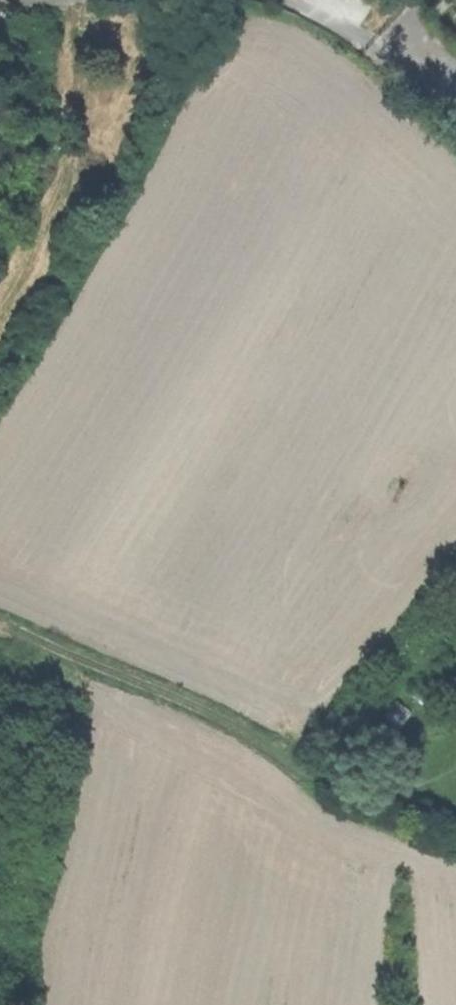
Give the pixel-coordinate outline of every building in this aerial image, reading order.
[(0,12),(0,25),(4,27),(9,15),(0,12)]
